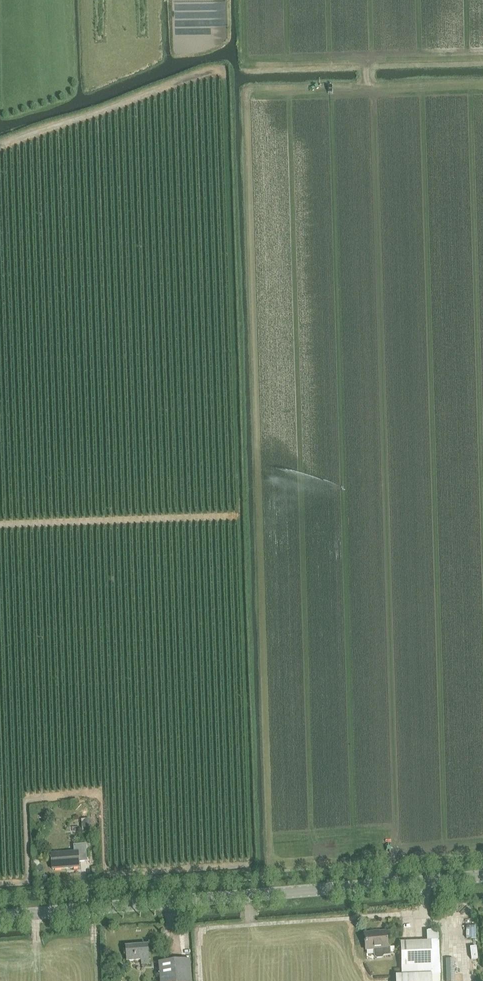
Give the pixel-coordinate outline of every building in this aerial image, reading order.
[(82,833),(91,832),(90,819),(81,820),(82,833)] [(52,854),(53,869),(79,868),(78,862),(88,861),(87,845),(74,845),(74,853),(52,854)] [(366,950),(374,949),(375,956),(377,958),(382,958),(384,956),(391,955),(390,947),(388,948),(386,932),(364,934),(366,950)] [(403,943),(401,943),(402,977),(396,977),(396,980),(440,980),(438,932),(427,932),(427,943),(403,943)] [(137,948),(137,946),(126,947),(127,961),(142,960),(142,965),(150,964),(148,947),(137,948)] [(161,980),(192,980),(190,960),(159,963),(161,980)]
